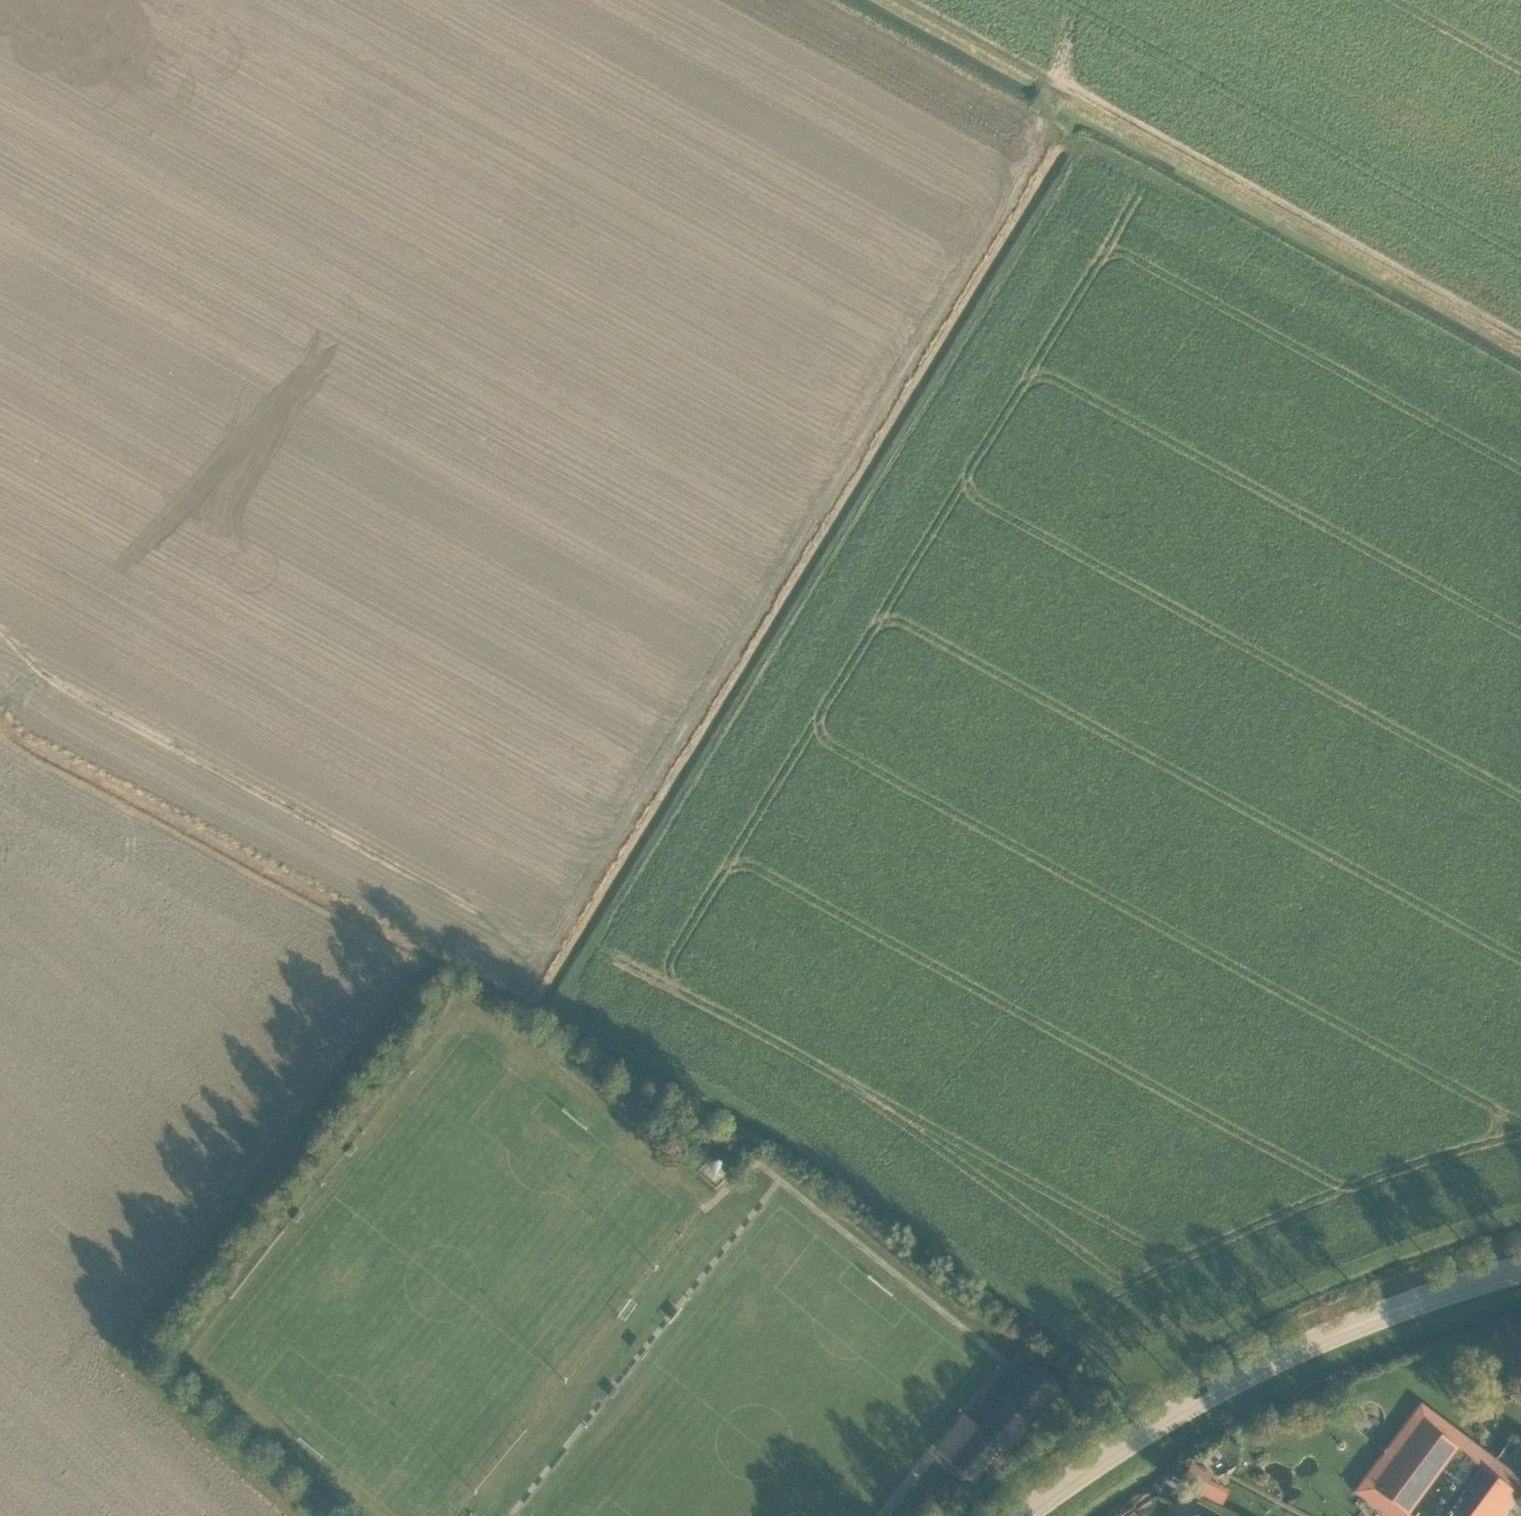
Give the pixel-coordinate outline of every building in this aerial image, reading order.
[(1023,1347),(964,1414),(934,1448),(972,1482),(984,1468),(989,1472),(998,1462),(1002,1465),(1011,1454),(1007,1451),(1063,1388),(1035,1364),(1038,1360),(1023,1347)] [(1421,1404),(1356,1492),(1388,1515),(1503,1515),(1520,1493),(1520,1478),(1466,1437),(1466,1438),(1421,1404)] [(1182,1483),(1203,1494),(1213,1473),(1192,1463),(1182,1483)]
